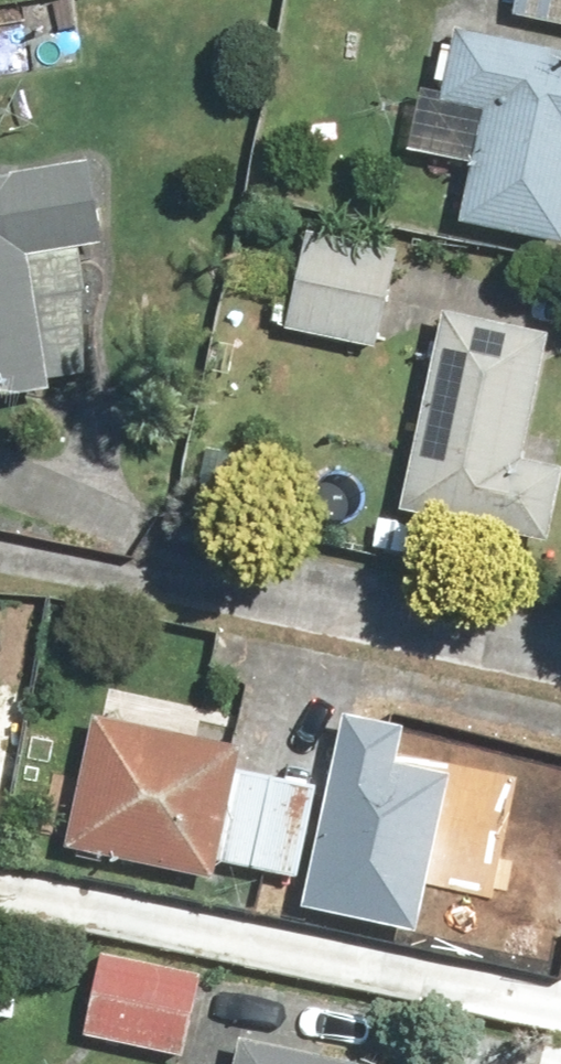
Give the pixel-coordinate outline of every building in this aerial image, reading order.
[(523,14),(560,20),(560,0),(525,0),(523,14)] [(560,245),(560,53),(465,36),(454,100),(425,95),(415,152),(489,165),(478,230),(560,245)] [(0,183),(0,405),(91,390),(93,252),(122,248),(109,166),(0,183)] [(399,237),(306,232),(300,333),(393,339),(399,237)] [(452,312),(408,520),(550,550),(560,496),(560,468),(530,461),(556,334),(452,312)] [(261,715),(113,688),(82,854),(231,882),(234,865),(260,870),(277,781),(250,776),(261,715)] [(420,723),(347,713),(318,909),(444,927),(467,770),(414,763),(420,723)] [(333,790),(289,781),(270,872),(314,881),(333,790)] [(213,961),(104,948),(93,1041),(202,1054),(213,961)] [(248,1038),(243,1063),(404,1063),(248,1038)]
